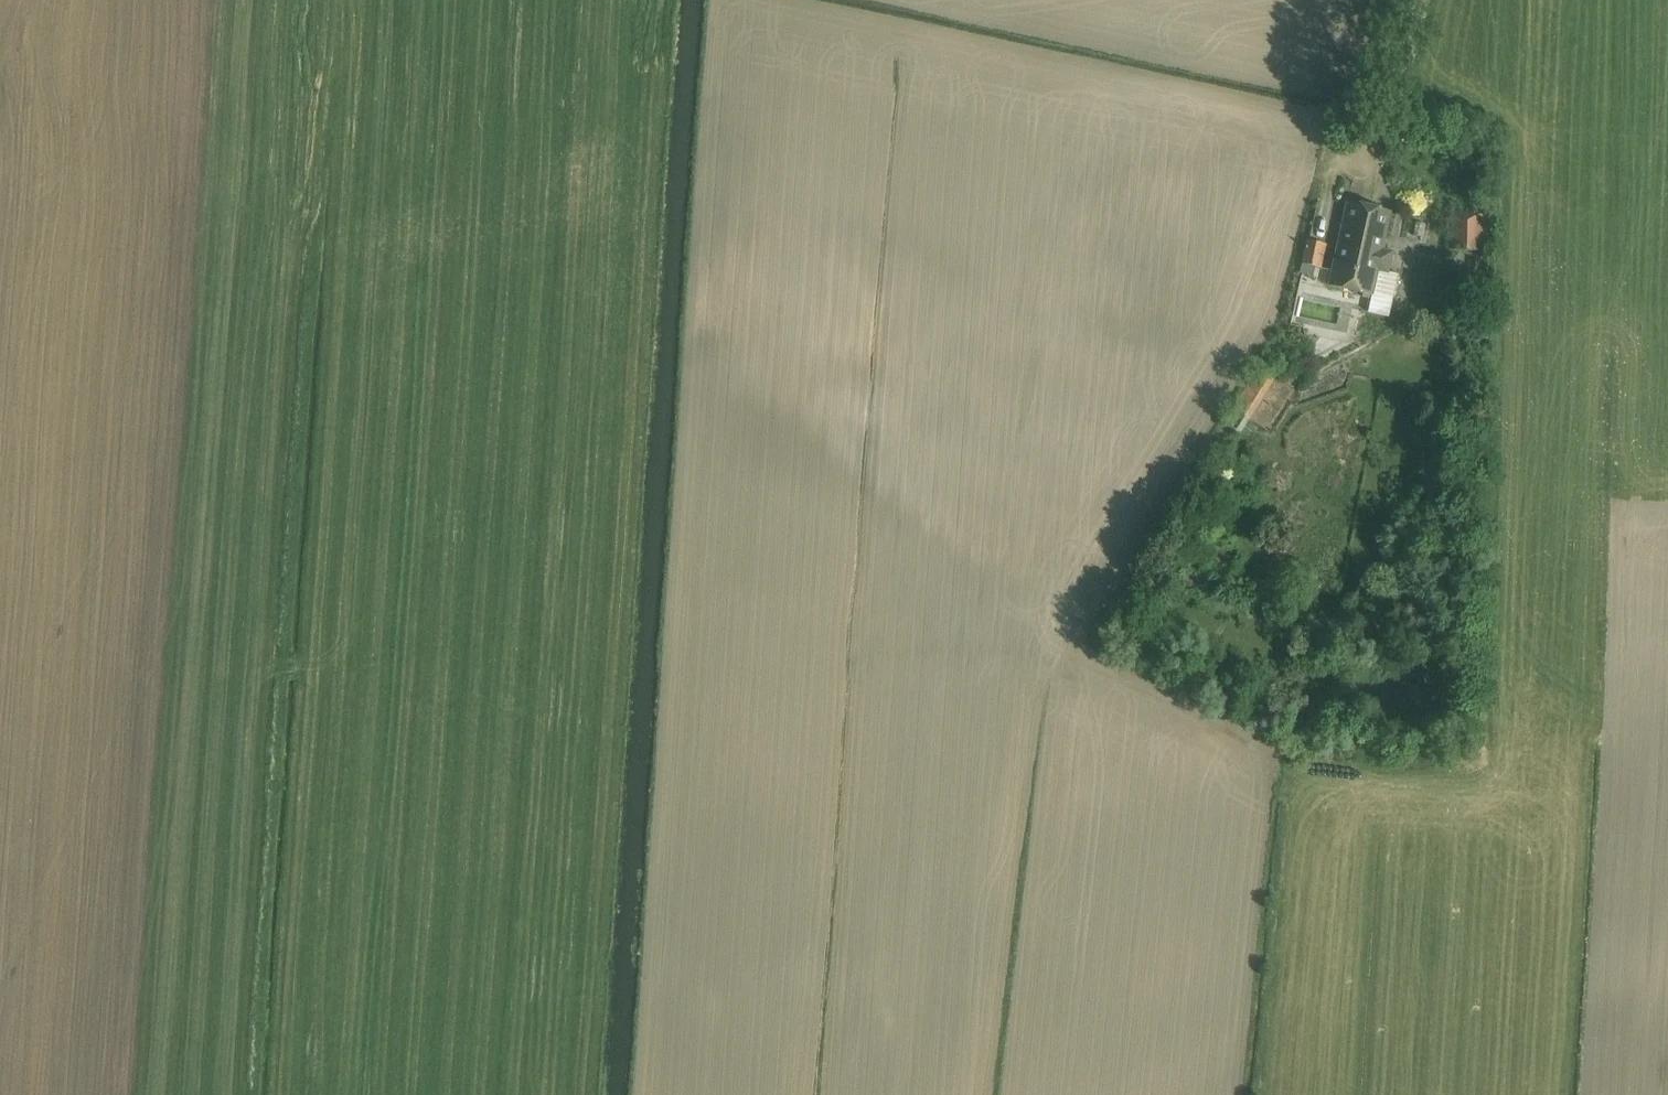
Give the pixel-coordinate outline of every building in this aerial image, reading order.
[(1329,286),(1372,296),(1377,271),(1387,273),(1392,253),(1382,251),(1390,212),(1347,203),(1329,286)] [(1494,255),(1495,216),(1481,214),(1451,213),(1451,251),(1471,251),(1470,281),(1479,281),(1480,253),(1486,253),(1486,254),(1494,255)] [(1300,265),(1322,270),(1327,246),(1306,241),(1300,265)] [(1345,313),(1348,294),(1306,287),(1303,305),(1312,307),(1312,308),(1345,313)]
